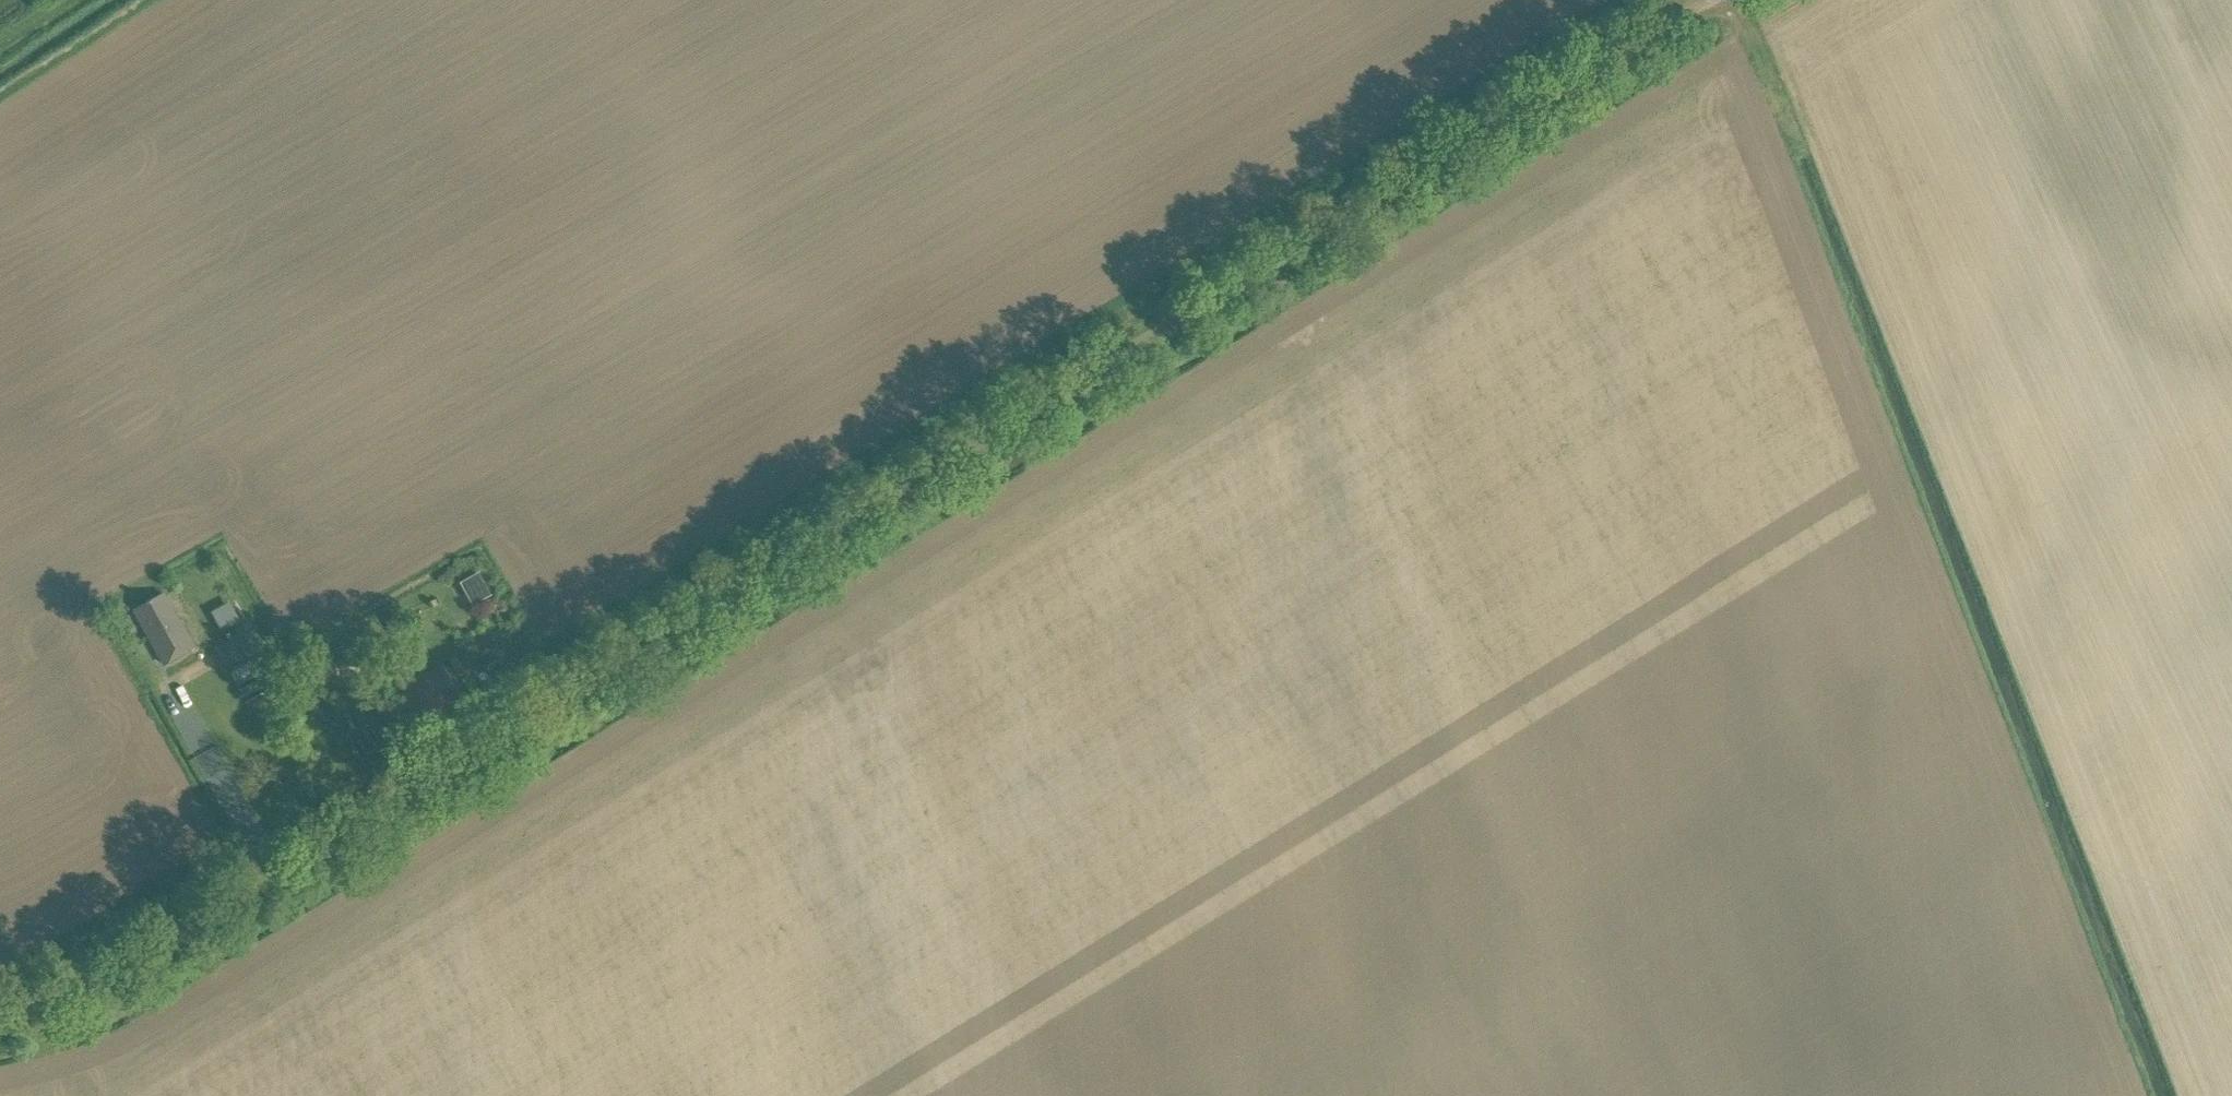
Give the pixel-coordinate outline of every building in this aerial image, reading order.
[(134,614),(163,667),(195,649),(165,596),(134,614)] [(227,670),(254,654),(251,649),(262,643),(255,631),(249,634),(243,624),(233,630),(236,637),(215,649),(227,670)] [(497,660),(481,669),(489,683),(505,674),(497,660)] [(398,749),(456,715),(450,706),(459,701),(441,669),(421,681),(419,678),(373,705),(398,749)]
